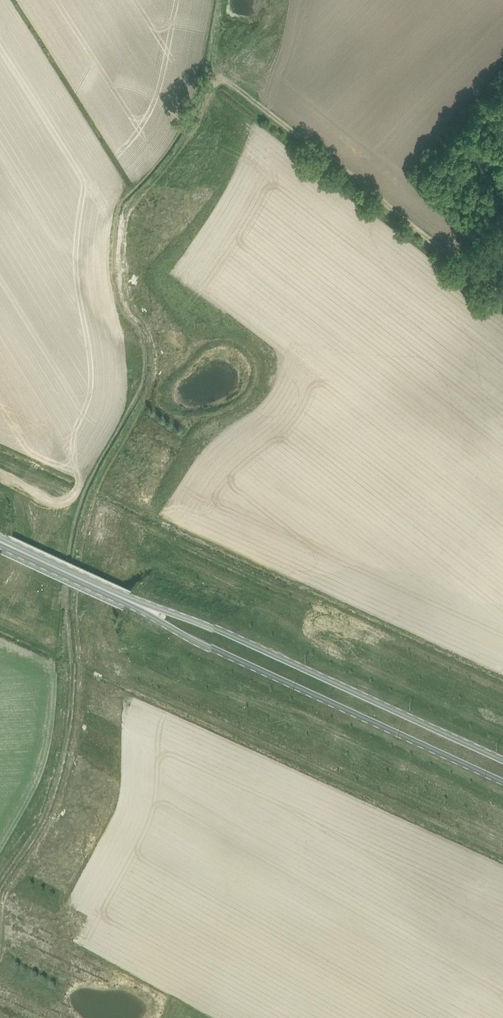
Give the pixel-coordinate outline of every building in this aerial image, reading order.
[(227,561),(229,555),(194,539),(191,545),(227,561)]
